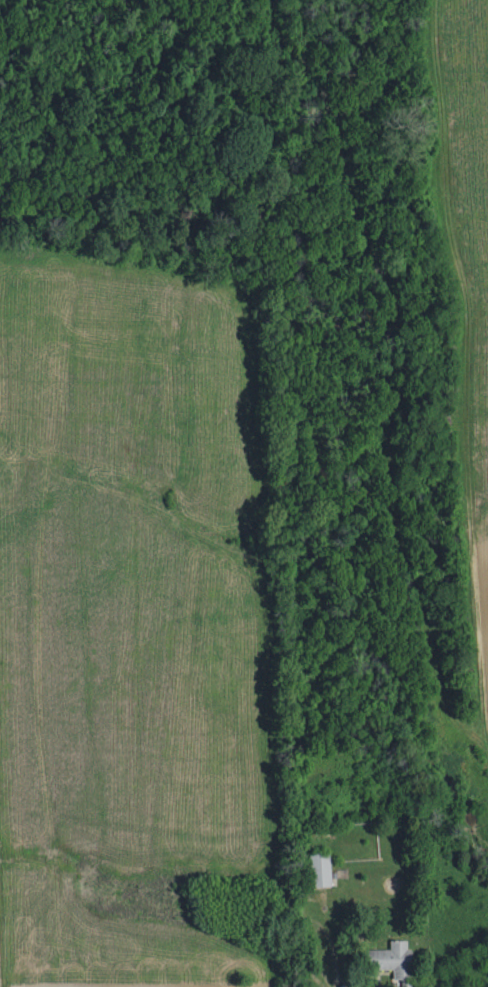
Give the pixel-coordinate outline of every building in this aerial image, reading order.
[(333,887),(331,853),(315,854),(316,888),(333,887)] [(408,941),(392,941),(392,950),(375,950),(375,970),(394,970),(394,980),(412,979),(411,949),(408,949),(408,941)]
